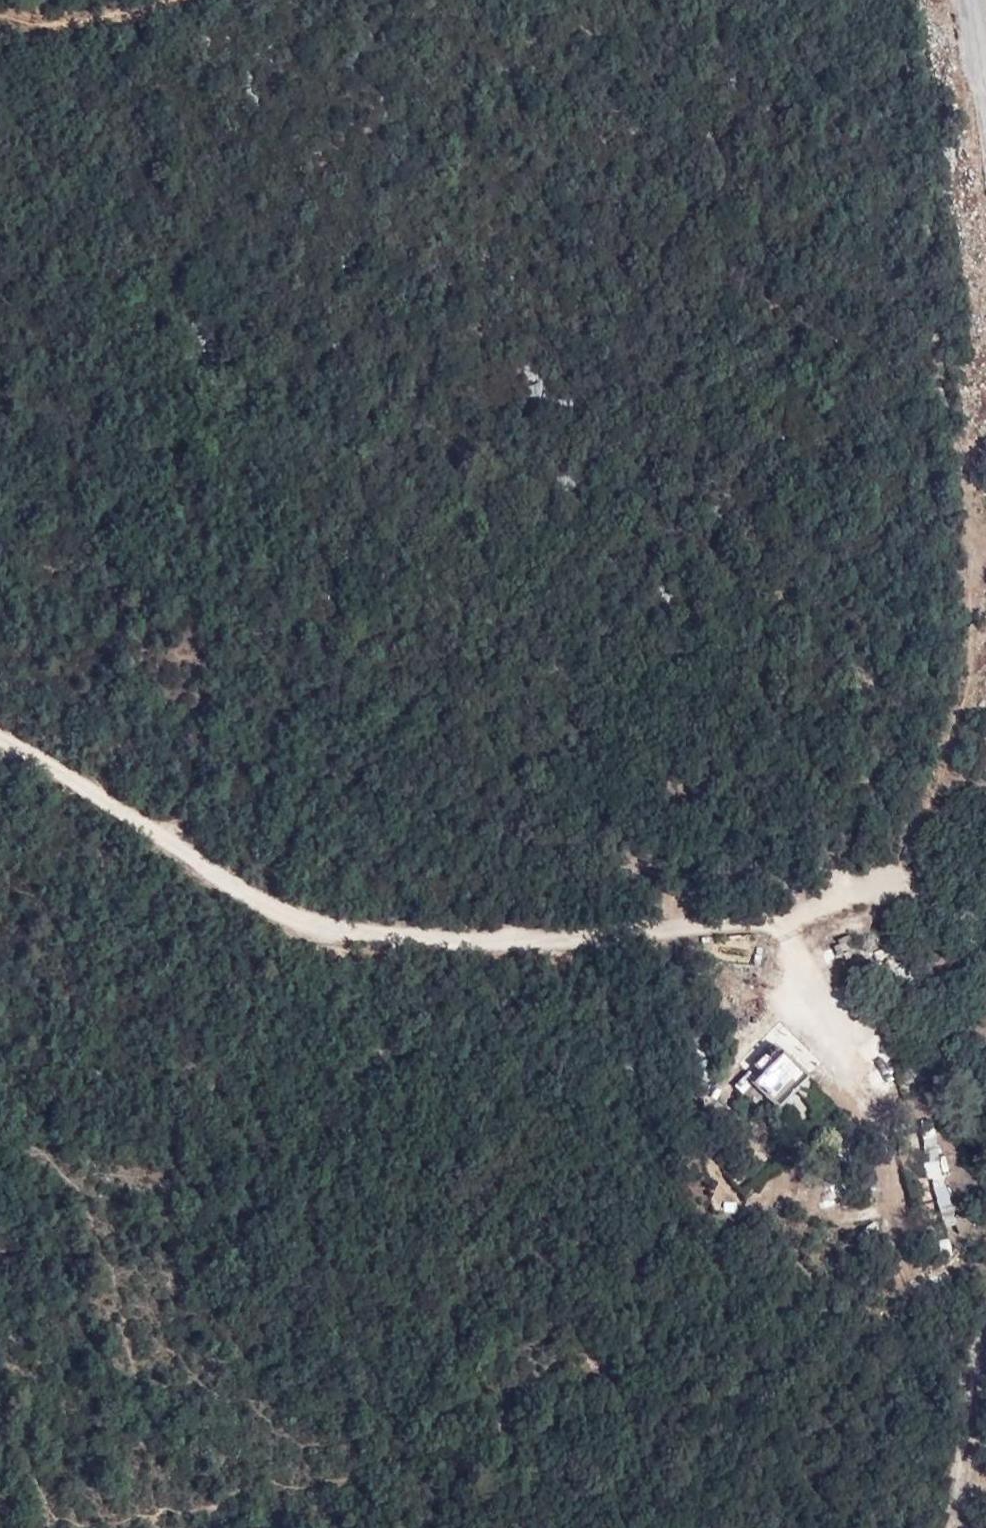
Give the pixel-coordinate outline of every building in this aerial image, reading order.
[(736,1089),(740,1093),(753,1082),(772,1104),(802,1079),(780,1052),(736,1089)] [(917,1133),(927,1161),(940,1157),(930,1128),(917,1133)] [(939,1174),(926,1178),(943,1227),(955,1223),(939,1174)] [(917,1267),(920,1280),(957,1270),(949,1238),(933,1242),(938,1261),(917,1267)]
